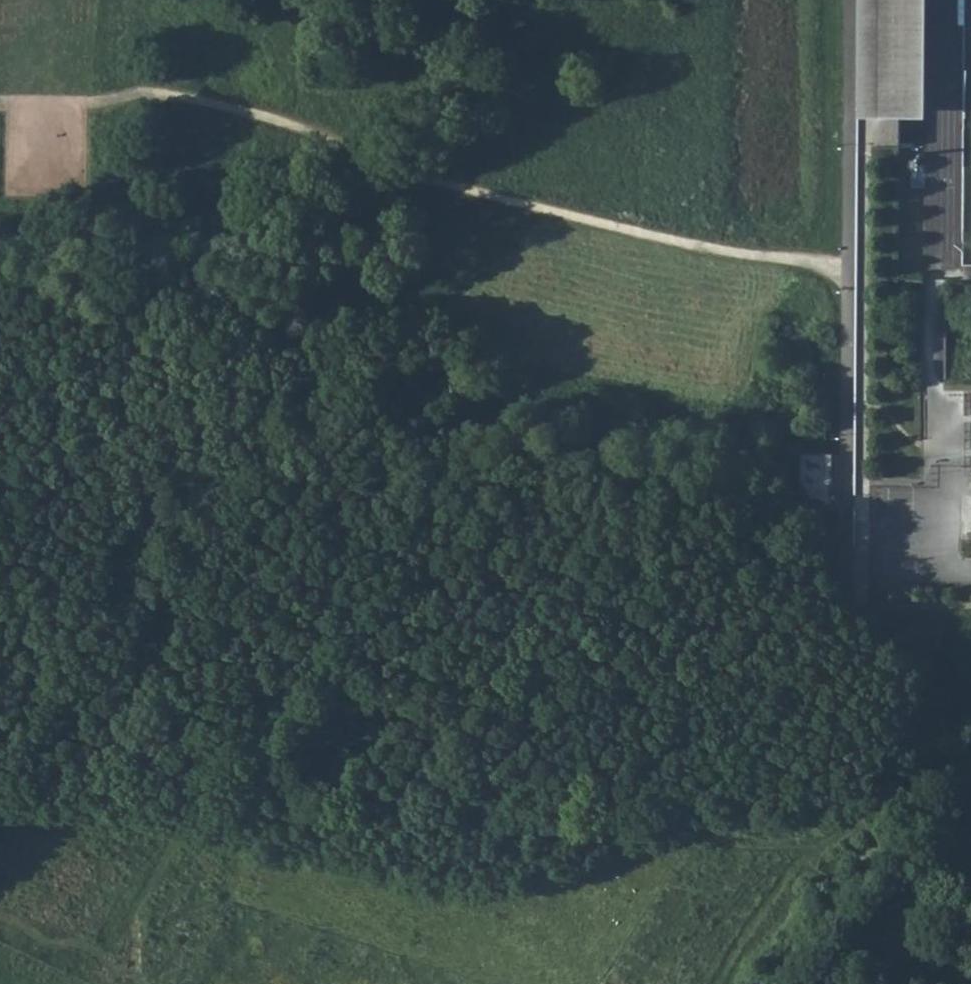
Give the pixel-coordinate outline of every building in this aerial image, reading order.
[(865,146),(900,147),(900,104),(901,0),(866,0),(865,146)] [(801,453),(801,503),(833,503),(833,453),(801,453)]
